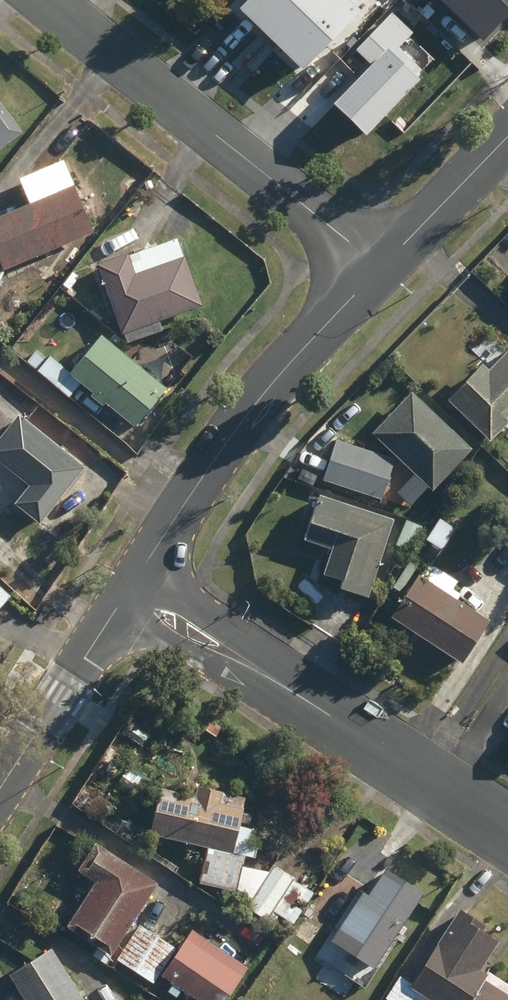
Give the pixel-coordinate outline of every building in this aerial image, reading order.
[(238,5),(306,70),(366,7),(358,0),(243,0),(238,5)] [(483,33),(507,7),(507,0),(448,0),(483,33)] [(365,61),(327,100),(361,133),(423,69),(393,41),(407,26),(387,6),(349,46),(365,61)] [(22,136),(0,105),(0,153),(22,136)] [(4,274),(94,236),(74,190),(0,220),(0,264),(4,274)] [(97,268),(122,338),(203,309),(185,260),(135,278),(127,257),(97,268)] [(71,378),(136,430),(167,392),(102,340),(71,378)] [(490,440),(507,422),(507,350),(488,370),(483,364),(449,399),(490,440)] [(372,431),(434,490),(472,449),(411,391),(372,431)] [(9,518),(15,509),(39,529),(87,471),(21,417),(3,437),(0,434),(0,511),(9,518)] [(324,479),(382,499),(395,461),(337,440),(324,479)] [(342,587),(368,596),(394,521),(321,495),(306,538),(332,547),(323,574),(343,582),(342,587)] [(426,538),(442,549),(456,529),(440,518),(426,538)] [(407,532),(422,537),(426,526),(411,521),(407,532)] [(392,617),(462,663),(490,620),(419,574),(392,617)] [(10,597),(0,588),(0,609),(10,597)] [(199,881),(238,892),(247,856),(255,859),(258,847),(250,844),(254,829),(240,825),(247,797),(165,776),(151,830),(209,845),(199,881)] [(67,924),(111,954),(158,884),(96,843),(78,870),(95,881),(67,924)] [(246,908),(267,922),(295,879),(274,866),(246,908)] [(335,941),(374,967),(425,893),(386,867),(335,941)] [(484,979),(488,973),(481,969),(498,942),(482,932),(486,925),(461,909),(413,985),(400,977),(387,998),(390,999),(507,999),(507,994),(484,979)] [(117,960),(154,983),(176,949),(139,925),(117,960)] [(199,999),(225,999),(247,969),(193,931),(163,975),(199,999)] [(53,948),(10,974),(26,999),(84,999),(53,948)] [(95,959),(109,968),(114,959),(100,950),(95,959)]
